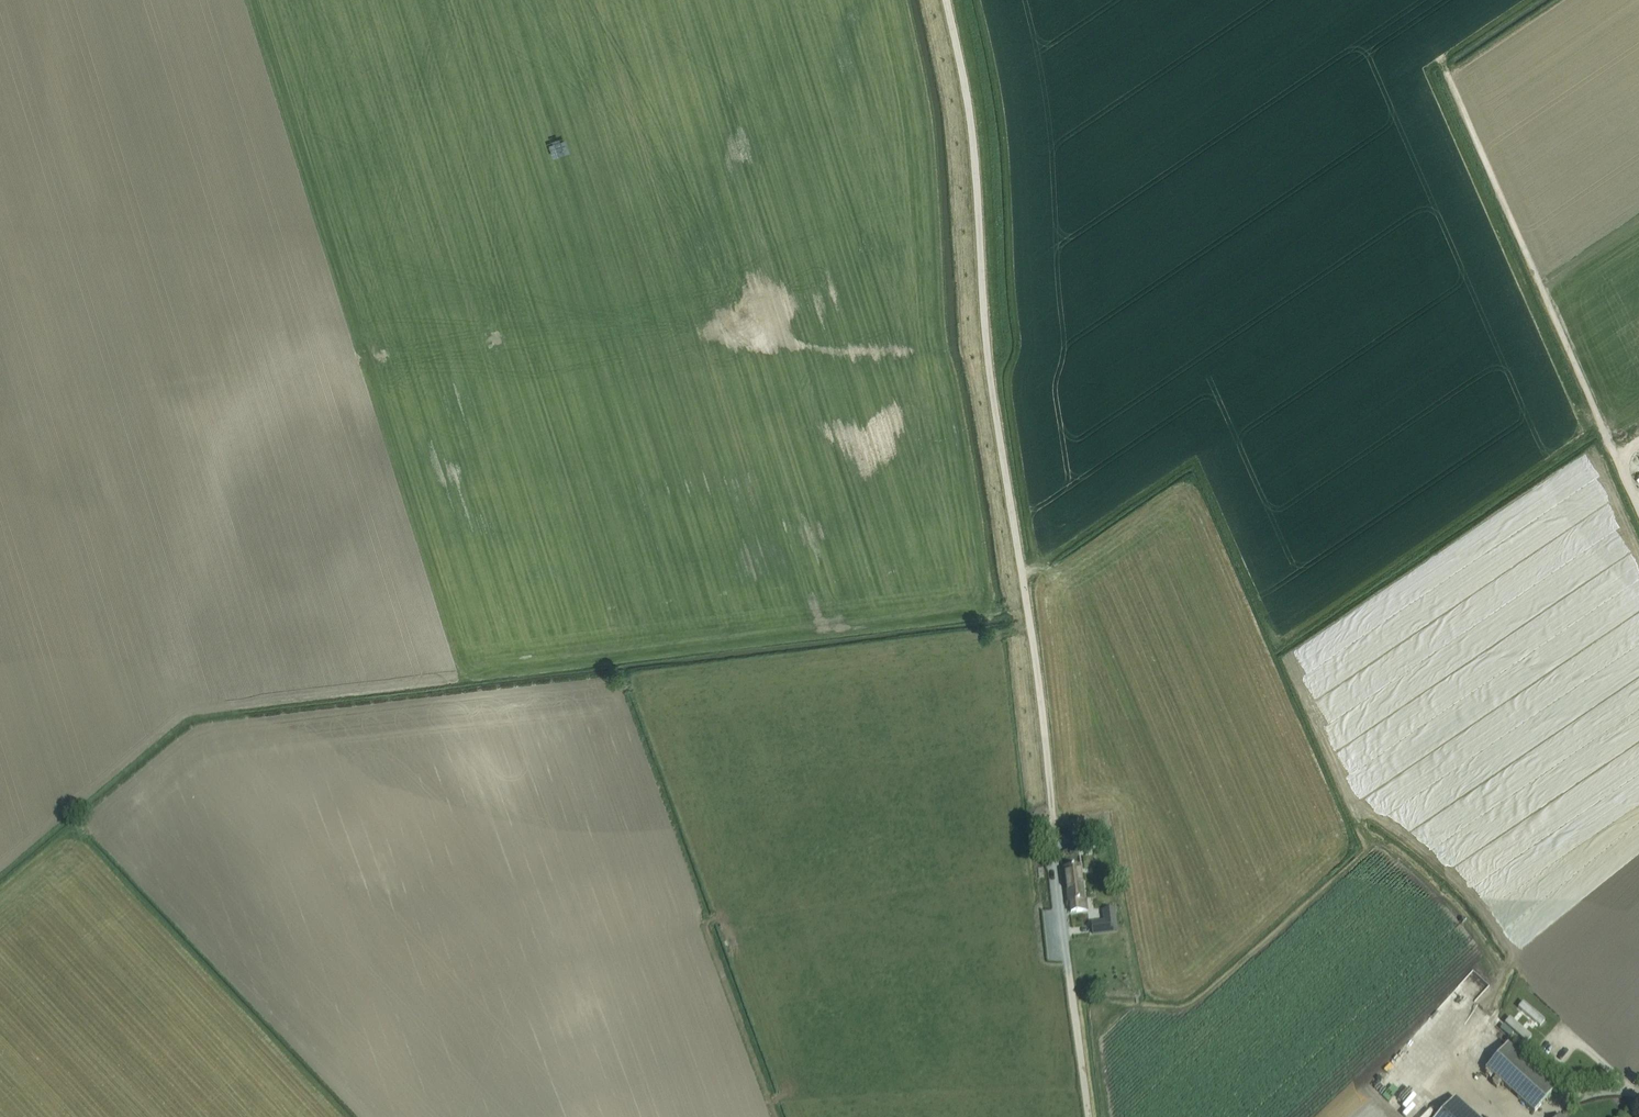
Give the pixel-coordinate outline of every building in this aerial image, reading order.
[(1093,830),(1082,831),(1071,832),(1073,845),(1094,843),(1093,830)] [(1080,865),(1075,866),(1064,867),(1068,902),(1069,902),(1071,912),(1088,910),(1086,899),(1084,900),(1080,865)] [(1117,920),(1091,923),(1092,933),(1118,930),(1117,920)] [(1556,1087),(1548,1080),(1507,1043),(1485,1067),(1534,1112),(1556,1087)] [(1440,1103),(1444,1106),(1454,1093),(1450,1090),(1440,1103)] [(1436,1116),(1477,1116),(1471,1112),(1455,1096),(1436,1116)]
